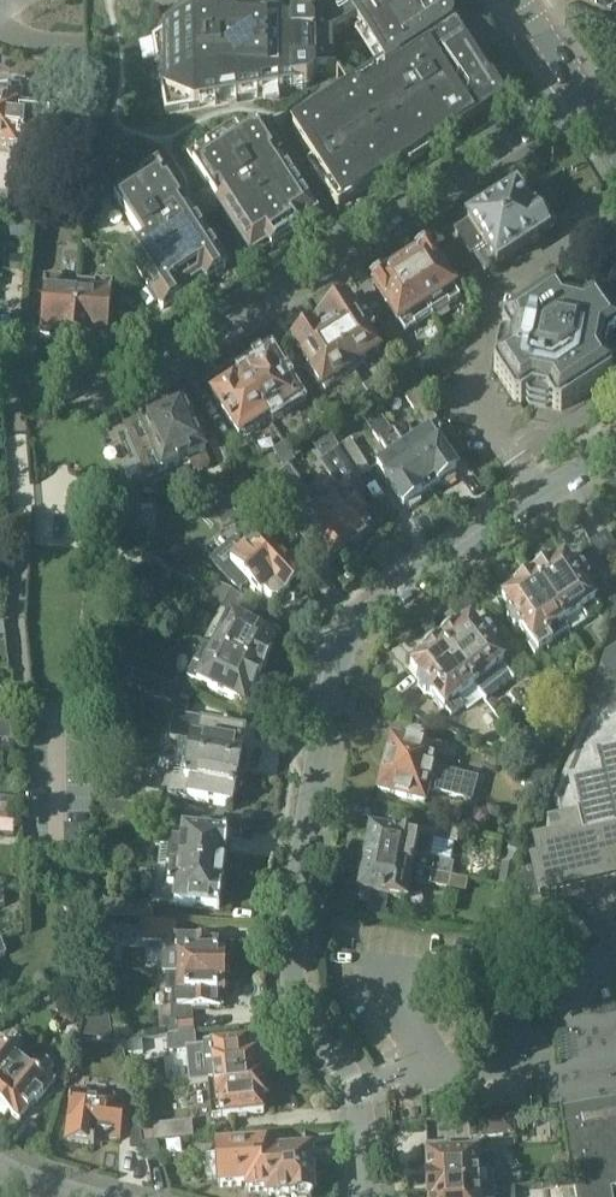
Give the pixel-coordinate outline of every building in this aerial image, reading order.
[(114,197),(146,246),(130,257),(159,302),(164,309),(207,281),(226,269),(251,253),(268,243),(272,249),(302,230),(336,207),(342,203),(359,193),(500,102),(454,30),(451,26),(434,0),(353,0),(354,1),(355,3),(355,5),(354,7),(351,9),(345,0),(135,0),(135,44),(137,182),(114,197)] [(19,147),(17,166),(40,167),(42,143),(46,144),(48,118),(41,118),(41,115),(29,114),(29,117),(16,116),(18,93),(0,92),(0,145),(19,147)] [(532,215),(517,192),(515,193),(514,192),(512,191),(510,191),(508,190),(505,191),(502,192),(502,193),(500,194),(499,196),(499,197),(498,198),(498,200),(498,202),(499,204),(469,223),(470,225),(456,233),(471,256),(474,254),(486,273),(547,234),(546,232),(557,225),(546,208),(535,215),(534,214),(532,215)] [(411,254),(398,262),(434,317),(461,300),(455,289),(429,249),(418,257),(416,255),(411,254)] [(29,258),(12,257),(10,274),(27,275),(29,258)] [(434,317),(398,262),(383,272),(383,276),(385,279),(373,286),(400,327),(405,335),(434,317)] [(75,339),(79,291),(62,289),(63,279),(45,278),(41,333),(54,334),(54,337),(58,338),(61,341),(67,341),(70,339),(75,339)] [(94,292),(79,291),(75,339),(78,339),(81,343),(87,343),(90,340),(94,340),(94,338),(108,339),(113,284),(95,282),(94,292)] [(522,402),(533,395),(547,398),(555,409),(561,411),(611,379),(613,372),(605,361),(609,346),(615,341),(615,324),(601,300),(594,299),(584,305),(581,300),(575,299),(574,304),(568,303),(561,292),(554,291),(504,323),(503,329),(510,341),(507,356),(496,363),(494,369),(515,401),(522,402)] [(331,321),(323,326),(353,372),(382,353),(345,298),(331,307),(328,315),(331,321)] [(129,301),(119,300),(118,316),(134,317),(129,301)] [(353,372),(323,326),(315,331),(312,326),(292,339),(295,343),(294,344),(324,391),(353,372)] [(414,349),(402,356),(408,366),(421,358),(414,349)] [(251,372),(242,378),(269,421),(298,403),(271,360),(269,360),(266,355),(260,354),(249,361),(247,366),(251,372)] [(212,384),(211,389),(214,394),(213,395),(227,418),(240,440),(269,421),(242,378),(233,383),(229,378),(224,376),(212,384)] [(363,388),(371,399),(383,391),(376,380),(363,388)] [(371,399),(363,388),(352,395),(359,407),(371,399)] [(437,420),(417,390),(405,398),(425,428),(437,420)] [(371,399),(359,407),(364,413),(360,416),(379,444),(381,443),(391,457),(377,467),(404,506),(405,505),(407,507),(410,509),(419,503),(420,499),(419,497),(430,489),(393,433),(393,434),(371,399)] [(185,403),(126,428),(148,479),(163,472),(190,461),(194,471),(199,474),(209,469),(210,465),(211,464),(206,453),(207,453),(199,435),(205,432),(200,420),(193,423),(185,403)] [(393,433),(430,489),(440,483),(441,484),(445,485),(454,479),(455,475),(454,473),(456,471),(430,432),(416,441),(406,425),(393,433)] [(295,438),(284,445),(291,457),(303,450),(295,438)] [(330,439),(317,447),(327,463),(340,454),(337,450),(330,439)] [(350,442),(337,450),(340,454),(358,482),(371,473),(350,442)] [(284,445),(272,452),(282,469),(294,462),(291,457),(284,445)] [(303,450),(291,457),(294,462),(306,455),(303,450)] [(330,496),(317,506),(349,550),(377,530),(358,504),(362,501),(359,497),(365,493),(360,485),(358,482),(340,454),(327,463),(324,465),(343,492),(333,499),(330,496)] [(289,466),(272,478),(305,523),(294,531),(322,570),(349,550),(317,506),(289,466)] [(138,496),(98,495),(98,508),(137,531),(138,496)] [(225,512),(233,520),(238,516),(219,495),(205,508),(216,520),(225,512)] [(613,546),(604,532),(587,544),(597,557),(613,546)] [(235,541),(210,563),(230,587),(232,586),(240,595),(251,585),(262,598),(264,596),(272,605),(278,605),(285,600),(295,600),(302,594),(302,584),(263,540),(247,554),(238,543),(235,541)] [(552,565),(533,578),(565,626),(582,615),(588,624),(603,614),(596,606),(599,604),(589,589),(591,588),(589,579),(583,571),(576,570),(574,571),(566,559),(553,567),(552,565)] [(523,632),(532,645),(517,656),(527,670),(536,682),(548,673),(536,657),(553,645),(549,637),(565,626),(533,578),(515,589),(516,592),(504,600),(512,613),(510,614),(509,622),(518,635),(523,632)] [(609,597),(608,621),(613,621),(615,620),(615,593),(609,597)] [(230,594),(222,611),(234,617),(243,600),(230,594)] [(221,612),(204,645),(262,674),(279,640),(236,618),(234,617),(222,611),(221,612)] [(515,678),(527,670),(517,656),(515,652),(504,659),(496,649),(497,640),(490,633),(481,633),(471,621),(459,630),(458,628),(440,643),(483,698),(500,684),(498,681),(510,672),(515,678)] [(483,698),(440,643),(422,657),(424,659),(413,668),(421,678),(420,679),(419,687),(426,697),(433,698),(444,711),(446,709),(452,717),(464,707),(460,702),(476,690),(482,699),(483,698)] [(204,645),(188,677),(245,707),(262,674),(204,645)] [(607,662),(589,711),(598,723),(582,734),(556,808),(560,824),(548,827),(551,842),(535,846),(535,847),(529,848),(528,846),(507,903),(510,905),(539,898),(540,899),(615,881),(615,656),(607,662)] [(128,686),(188,710),(194,695),(134,671),(128,686)] [(556,704),(568,721),(578,714),(566,697),(556,704)] [(13,742),(15,722),(0,721),(0,741),(13,742)] [(179,741),(175,759),(245,772),(248,759),(244,751),(246,734),(202,726),(202,728),(178,723),(174,740),(179,741)] [(379,791),(427,804),(430,792),(474,804),(480,780),(436,768),(441,750),(428,747),(430,740),(426,734),(411,730),(406,734),(404,741),(392,738),(379,791)] [(524,750),(514,737),(499,750),(509,762),(524,750)] [(243,787),(245,772),(175,759),(172,777),(167,776),(164,789),(170,790),(169,795),(189,799),(189,800),(232,808),(235,792),(243,787)] [(557,775),(528,763),(520,782),(550,794),(557,775)] [(164,795),(117,787),(114,802),(129,805),(161,811),(164,795)] [(16,816),(17,801),(0,800),(0,815),(16,816)] [(0,815),(0,831),(15,832),(16,816),(0,815)] [(454,867),(430,862),(434,842),(456,846),(460,830),(436,825),(435,831),(420,828),(418,837),(396,833),(395,834),(386,832),(387,824),(373,822),(366,861),(452,877),(454,867)] [(161,843),(158,867),(225,874),(225,871),(228,868),(229,862),(227,859),(229,837),(184,832),(184,833),(182,833),(181,846),(161,843)] [(452,877),(366,861),(358,899),(373,902),(374,894),(384,897),(408,902),(411,884),(450,891),(452,877)] [(500,865),(497,884),(506,885),(509,867),(500,865)] [(153,903),(175,906),(220,912),(223,890),(226,889),(226,882),(224,878),(225,874),(158,867),(153,903)] [(510,892),(496,887),(491,901),(505,906),(510,892)] [(113,918),(144,920),(144,902),(143,902),(143,903),(104,902),(103,918),(113,918)] [(500,920),(489,916),(486,926),(496,929),(500,920)] [(179,939),(178,973),(231,974),(231,959),(226,958),(227,953),(225,953),(225,940),(211,940),(211,938),(194,937),(194,939),(179,939)] [(231,974),(178,973),(168,973),(167,991),(172,992),(170,1021),(166,1021),(166,1036),(195,1033),(193,1018),(189,1019),(189,1007),(193,1007),(193,1008),(210,1009),(210,1007),(223,1008),(223,994),(225,994),(226,988),(230,988),(231,974)] [(66,1007),(60,1018),(73,1025),(79,1013),(66,1007)] [(91,1037),(95,1015),(88,1015),(82,1037),(91,1037)] [(24,1062),(13,1053),(22,1041),(14,1034),(8,1042),(0,1036),(0,1037),(0,1094),(24,1062)] [(194,1034),(167,1037),(169,1051),(195,1048),(194,1034)] [(145,1037),(129,1040),(130,1051),(147,1048),(145,1037)] [(208,1081),(257,1075),(255,1057),(249,1058),(247,1042),(204,1047),(208,1081)] [(0,1094),(0,1107),(4,1109),(10,1111),(21,1120),(35,1102),(38,1104),(56,1080),(49,1074),(56,1067),(47,1060),(37,1072),(24,1062),(0,1094)] [(257,1077),(257,1075),(208,1081),(212,1119),(264,1114),(262,1099),(264,1099),(269,1094),(268,1080),(262,1076),(257,1077)] [(73,1091),(66,1140),(95,1145),(97,1134),(102,1135),(102,1137),(122,1140),(126,1111),(120,1110),(121,1101),(103,1099),(104,1095),(73,1091)] [(563,1120),(576,1196),(612,1196),(610,1187),(615,1186),(615,1099),(561,1109),(563,1120)] [(195,1117),(148,1122),(149,1142),(197,1137),(195,1117)] [(482,1122),(483,1138),(514,1135),(512,1119),(482,1122)] [(305,1132),(281,1133),(281,1147),(306,1147),(305,1132)] [(163,1168),(157,1143),(145,1146),(151,1170),(163,1168)] [(429,1193),(493,1189),(492,1171),(498,1168),(498,1160),(492,1155),(450,1157),(449,1146),(428,1148),(429,1159),(428,1159),(429,1181),(428,1181),(429,1193)] [(268,1156),(267,1156),(266,1147),(217,1150),(217,1158),(206,1159),(207,1180),(218,1179),(219,1188),(248,1186),(248,1192),(268,1191),(268,1196),(270,1196),(269,1193),(270,1193),(267,1157),(268,1157),(268,1156)] [(268,1156),(268,1157),(267,1157),(270,1193),(269,1193),(270,1196),(273,1196),(290,1196),(311,1196),(311,1195),(314,1195),(311,1153),(291,1154),(291,1153),(280,1154),(280,1155),(268,1156)]
